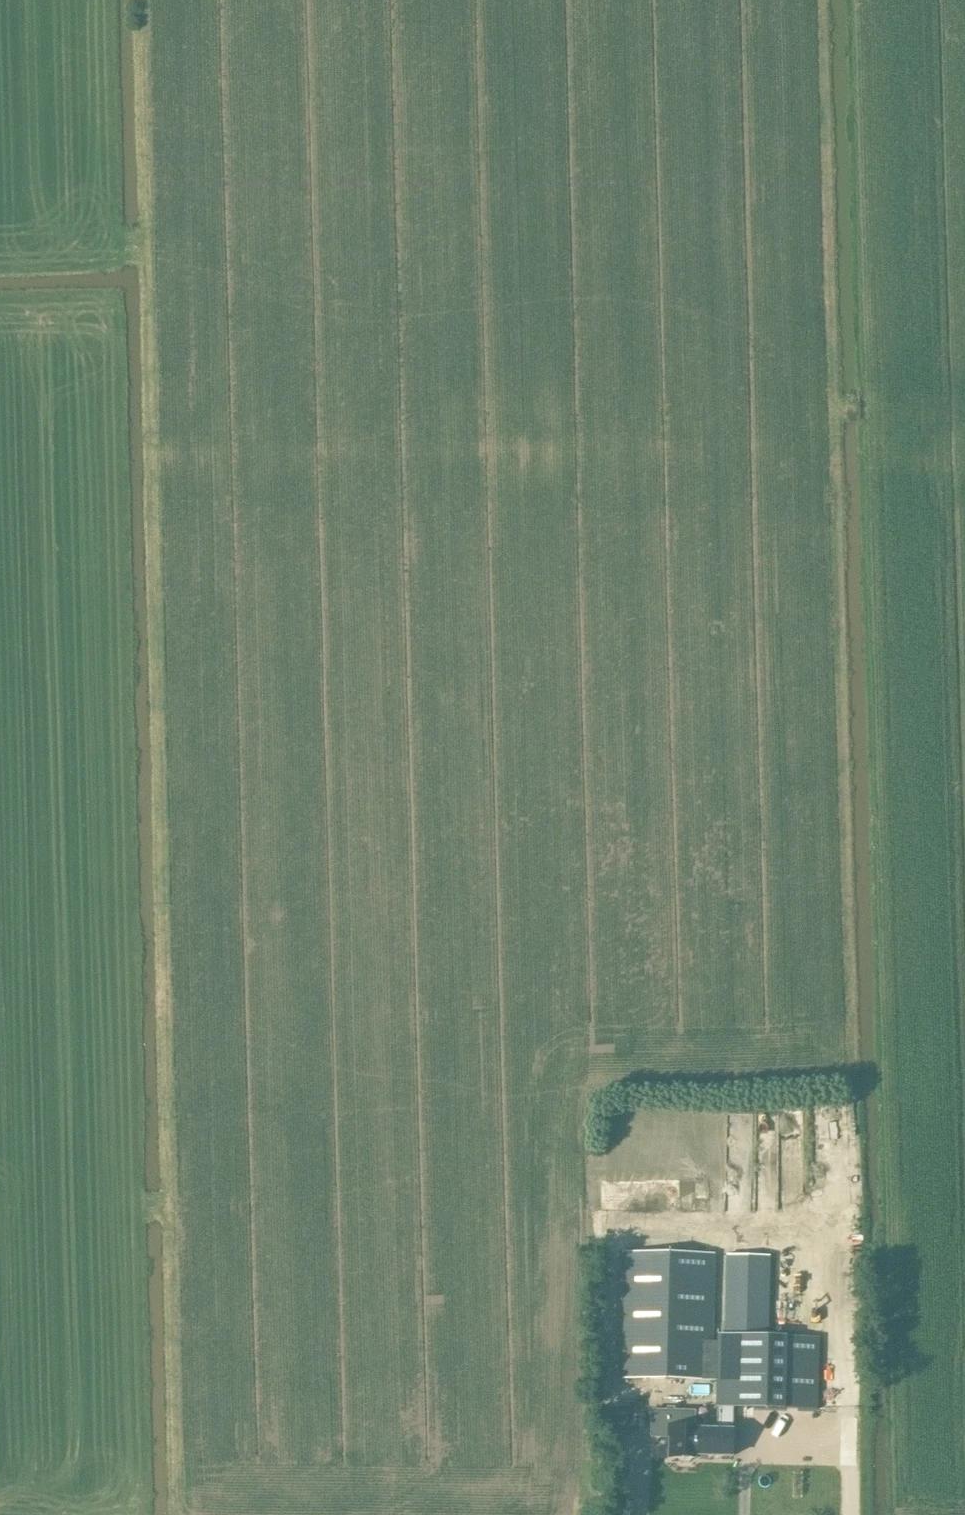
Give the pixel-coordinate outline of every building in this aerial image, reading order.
[(623,1378),(712,1382),(715,1254),(625,1252),(623,1378)] [(727,1254),(724,1334),(718,1334),(716,1407),(716,1408),(734,1408),(787,1409),(818,1410),(819,1337),(788,1336),(769,1335),(771,1257),(727,1254)] [(669,1458),(678,1458),(682,1462),(689,1462),(693,1459),(696,1459),(696,1456),(696,1429),(696,1426),(670,1425),(669,1458)] [(732,1457),(733,1430),(716,1429),(710,1429),(707,1425),(701,1425),(698,1429),(696,1429),(696,1456),(732,1457)]
